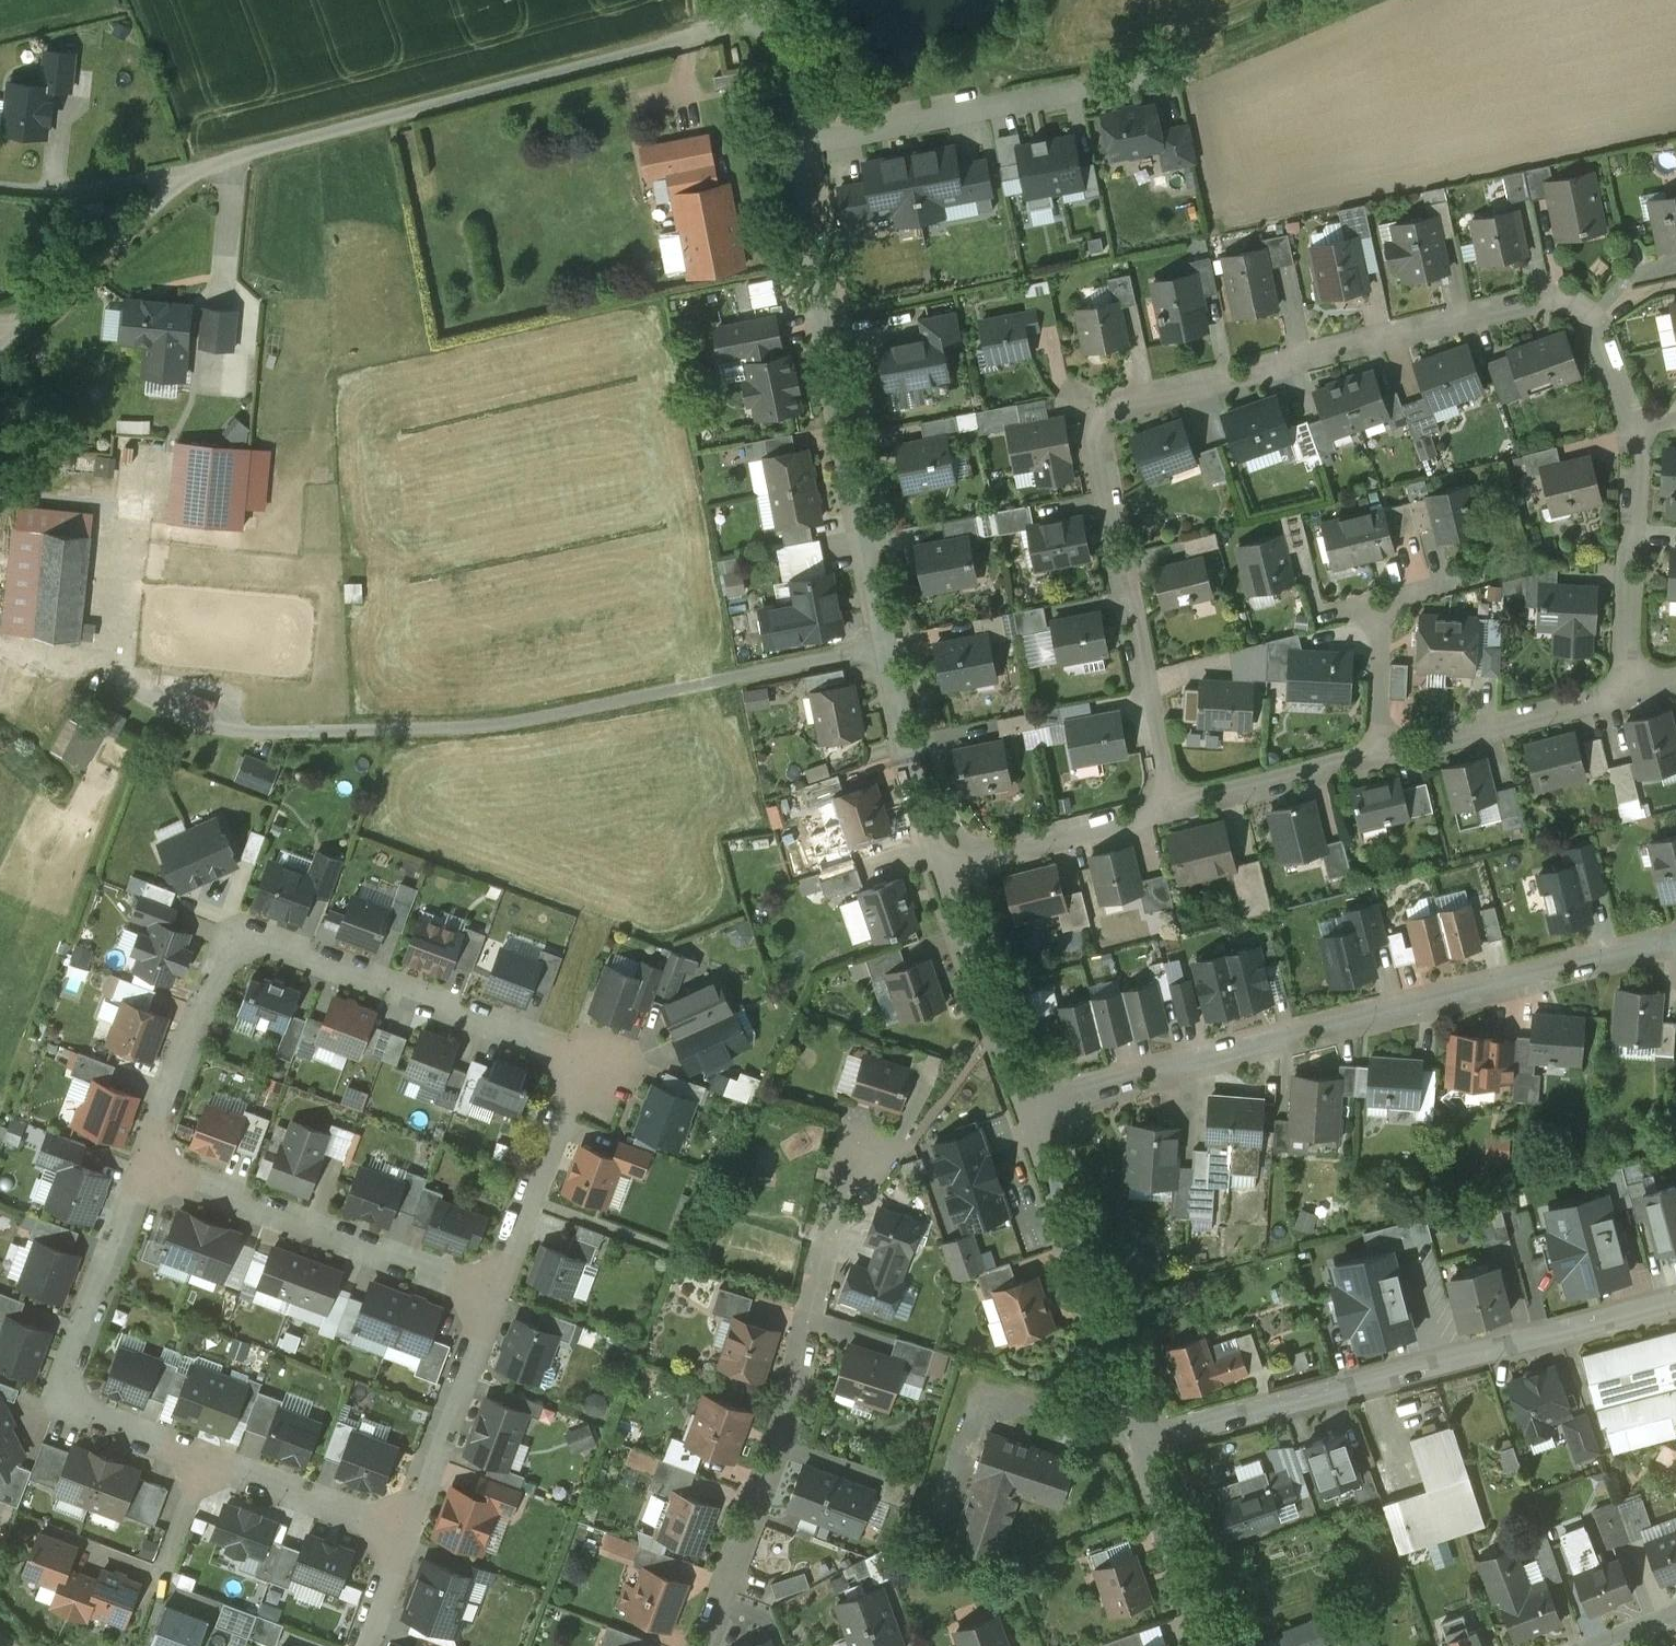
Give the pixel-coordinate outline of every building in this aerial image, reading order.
[(75,53),(47,51),(44,86),(52,87),(52,88),(72,90),(75,53)] [(739,72),(715,77),(717,89),(741,85),(739,72)] [(44,86),(11,82),(6,132),(47,136),(48,120),(52,121),(54,103),(50,102),(52,88),(52,87),(44,86)] [(1138,107),(1125,109),(1123,112),(1104,116),(1112,157),(1127,154),(1131,157),(1143,154),(1146,150),(1161,148),(1163,147),(1161,138),(1155,106),(1140,109),(1138,107)] [(1187,125),(1165,129),(1166,137),(1161,138),(1163,147),(1161,148),(1164,167),(1195,162),(1187,125)] [(1019,162),(1016,146),(1022,145),(1019,132),(994,137),(1000,166),(1019,162)] [(1022,145),(1016,146),(1019,162),(1022,176),(1029,211),(1054,205),(1052,193),(1084,187),(1085,187),(1081,165),(1075,134),(1047,140),(1047,137),(1032,140),(1032,143),(1022,145)] [(708,135),(642,148),(648,178),(670,174),(674,195),(718,186),(708,135)] [(869,182),(875,216),(896,212),(898,224),(943,215),(941,203),(963,199),(957,165),(953,146),(865,163),(869,182)] [(985,160),(957,165),(963,199),(976,196),(991,194),(992,193),(985,160)] [(1022,176),(1019,162),(1000,166),(1002,180),(1022,176)] [(1094,163),(1081,165),(1085,187),(1084,187),(1086,197),(1101,194),(1094,163)] [(1550,165),(1525,170),(1531,198),(1531,200),(1549,197),(1546,183),(1553,181),(1550,165)] [(1525,170),(1503,175),(1509,203),(1531,198),(1525,170)] [(1553,181),(1546,183),(1549,197),(1552,197),(1559,234),(1580,230),(1581,234),(1588,233),(1587,228),(1600,226),(1601,232),(1603,232),(1591,173),(1553,181)] [(875,216),(869,182),(840,188),(846,221),(875,216)] [(718,186),(674,195),(681,230),(662,234),(670,275),(689,272),(690,277),(745,266),(729,184),(718,186)] [(993,208),(991,194),(976,196),(979,211),(993,208)] [(1666,199),(1669,213),(1654,216),(1661,249),(1675,246),(1675,197),(1666,199)] [(1448,200),(1426,205),(1429,218),(1436,217),(1441,239),(1455,236),(1448,200)] [(1365,205),(1339,210),(1341,222),(1345,240),(1357,238),(1357,239),(1372,236),(1365,205)] [(1518,211),(1472,220),(1482,264),(1527,255),(1518,211)] [(1434,240),(1441,239),(1436,217),(1429,218),(1395,226),(1398,242),(1386,245),(1392,267),(1402,266),(1406,280),(1427,276),(1426,273),(1440,270),(1441,273),(1447,271),(1447,269),(1443,270),(1439,251),(1436,252),(1434,240)] [(1341,222),(1327,225),(1325,229),(1328,244),(1345,240),(1341,222)] [(1289,234),(1262,240),(1264,249),(1265,249),(1269,269),(1295,263),(1289,234)] [(1328,244),(1312,247),(1323,299),(1368,289),(1357,239),(1357,238),(1345,240),(1328,244)] [(1264,249),(1224,257),(1236,316),(1277,308),(1269,269),(1265,249),(1264,249)] [(1210,257),(1185,263),(1187,275),(1197,273),(1202,296),(1218,293),(1210,257)] [(1187,275),(1154,283),(1161,314),(1159,314),(1160,321),(1162,321),(1166,337),(1206,328),(1199,297),(1202,296),(1197,273),(1187,275)] [(1131,274),(1108,279),(1113,302),(1119,301),(1120,308),(1137,304),(1131,274)] [(1028,313),(982,322),(987,349),(995,347),(997,361),(1030,354),(1025,331),(1058,324),(1051,292),(1024,297),(1028,313)] [(168,302),(146,300),(146,303),(128,301),(128,305),(124,308),(123,322),(126,325),(124,340),(152,343),(150,354),(148,356),(146,375),(184,379),(187,346),(188,346),(192,307),(167,305),(168,302)] [(1113,302),(1077,310),(1086,353),(1128,344),(1120,308),(1119,301),(1113,302)] [(237,311),(206,308),(203,346),(233,349),(237,311)] [(957,311),(919,319),(923,341),(942,337),(942,341),(962,336),(957,311)] [(777,318),(717,330),(718,339),(716,341),(718,348),(720,349),(722,358),(746,353),(782,346),(777,318)] [(1565,332),(1551,337),(1550,336),(1539,340),(1540,341),(1509,352),(1509,354),(1524,396),(1528,394),(1527,392),(1526,393),(1523,386),(1552,375),(1555,385),(1580,375),(1576,363),(1577,362),(1572,350),(1571,350),(1565,332)] [(923,341),(880,349),(888,391),(950,379),(942,341),(942,337),(923,341)] [(782,346),(746,353),(752,382),(745,383),(748,403),(756,401),(759,418),(800,410),(797,393),(801,392),(797,372),(793,373),(789,355),(784,356),(782,346)] [(1468,348),(1416,367),(1427,396),(1431,407),(1432,406),(1482,388),(1468,348)] [(1509,354),(1487,362),(1502,404),(1524,396),(1509,354)] [(1373,372),(1344,383),(1360,426),(1387,416),(1388,416),(1381,397),(1373,372)] [(1344,383),(1316,393),(1325,417),(1331,436),(1333,436),(1360,426),(1344,383)] [(1397,391),(1381,397),(1388,416),(1387,416),(1392,431),(1409,425),(1402,405),(1397,391)] [(1427,396),(1402,405),(1409,425),(1415,439),(1441,430),(1432,406),(1431,407),(1427,396)] [(1276,397),(1226,415),(1241,458),(1291,440),(1276,397)] [(1018,404),(976,412),(981,435),(1004,430),(1003,424),(1021,420),(1018,404)] [(957,416),(922,422),(926,441),(946,437),(946,439),(961,436),(957,416)] [(1325,417),(1309,423),(1319,453),(1321,456),(1338,450),(1333,436),(1331,436),(1325,417)] [(150,431),(150,419),(118,418),(118,431),(150,431)] [(1062,419),(1029,426),(1029,424),(1010,428),(1017,470),(1048,464),(1051,481),(1073,477),(1070,460),(1069,460),(1062,419)] [(1309,423),(1308,421),(1292,427),(1304,459),(1319,453),(1309,423)] [(1180,424),(1162,430),(1162,429),(1132,439),(1147,479),(1169,471),(1169,472),(1174,471),(1173,468),(1193,460),(1193,462),(1196,461),(1181,422),(1179,423),(1180,424)] [(793,434),(765,439),(769,457),(797,452),(793,434)] [(926,441),(899,447),(907,490),(954,481),(946,439),(946,437),(926,441)] [(767,458),(769,457),(765,439),(746,442),(749,461),(767,458)] [(251,448),(179,441),(171,522),(243,529),(251,448)] [(1228,478),(1217,446),(1201,452),(1213,483),(1228,478)] [(1557,446),(1523,455),(1528,475),(1543,471),(1562,466),(1562,465),(1557,446)] [(1667,449),(1665,492),(1670,492),(1669,514),(1675,514),(1675,450),(1667,449)] [(769,457),(767,458),(773,493),(814,484),(808,450),(797,452),(769,457)] [(112,472),(113,457),(83,454),(81,469),(112,472)] [(755,496),(773,493),(767,458),(749,461),(755,496)] [(1590,458),(1562,465),(1562,466),(1543,471),(1552,506),(1569,502),(1571,508),(1600,501),(1590,458)] [(814,484),(773,493),(780,527),(810,521),(821,519),(814,484)] [(1479,531),(1468,487),(1430,496),(1437,526),(1441,540),(1479,531)] [(1430,496),(1411,501),(1411,502),(1418,531),(1437,526),(1430,496)] [(1411,502),(1384,509),(1391,538),(1418,531),(1411,502)] [(1552,506),(1543,509),(1544,515),(1547,519),(1551,520),(1570,516),(1572,512),(1571,508),(1569,502),(1552,506)] [(7,633),(33,635),(43,530),(91,535),(93,512),(20,505),(7,633)] [(1030,505),(996,512),(1000,534),(1030,528),(1030,527),(1034,527),(1030,505)] [(1384,508),(1323,523),(1334,567),(1395,552),(1391,538),(1384,509),(1384,508)] [(1301,511),(1281,516),(1286,536),(1282,538),(1285,553),(1310,547),(1301,511)] [(976,515),(943,522),(946,542),(968,537),(969,539),(971,539),(980,537),(976,515)] [(1034,527),(1030,527),(1030,528),(1038,568),(1089,558),(1081,518),(1034,527)] [(810,521),(782,527),(786,545),(788,545),(814,540),(810,521)] [(91,535),(43,530),(33,635),(81,639),(91,535)] [(1216,532),(1184,540),(1188,555),(1219,547),(1216,532)] [(1281,536),(1239,546),(1251,593),(1253,592),(1252,589),(1269,584),(1270,588),(1292,582),(1285,553),(1282,538),(1281,536)] [(946,542),(918,547),(926,590),(973,581),(969,563),(975,562),(971,539),(969,539),(968,537),(946,542)] [(814,540),(788,545),(795,581),(828,574),(821,538),(814,540)] [(1203,557),(1155,569),(1164,607),(1212,594),(1203,557)] [(1558,567),(1527,575),(1526,592),(1541,593),(1542,585),(1557,586),(1558,567)] [(728,576),(732,593),(744,590),(740,572),(728,576)] [(795,581),(793,581),(797,600),(794,603),(797,619),(801,622),(802,625),(838,617),(841,617),(832,574),(828,574),(795,581)] [(1557,586),(1542,585),(1541,593),(1540,627),(1556,628),(1555,651),(1590,653),(1591,630),(1593,630),(1596,588),(1557,586)] [(794,603),(766,609),(773,644),(841,631),(838,617),(802,625),(801,622),(797,619),(794,603)] [(1044,606),(1015,612),(1019,635),(1022,635),(1049,630),(1048,625),(1044,606)] [(1099,612),(1053,621),(1054,624),(1061,661),(1061,662),(1083,658),(1103,654),(1107,653),(1099,612)] [(1003,614),(974,620),(977,637),(988,635),(990,643),(1008,639),(1003,614)] [(1449,616),(1420,615),(1417,671),(1446,672),(1449,616)] [(1478,618),(1449,616),(1446,672),(1475,674),(1478,618)] [(1049,630),(1022,635),(1028,667),(1061,661),(1054,624),(1048,625),(1049,630)] [(1320,653),(1303,652),(1298,633),(1269,641),(1267,672),(1267,679),(1290,681),(1290,690),(1321,691),(1321,698),(1349,699),(1351,654),(1332,653),(1331,655),(1320,654),(1320,653)] [(977,637),(937,645),(945,688),(997,678),(990,643),(988,635),(977,637)] [(1269,641),(1231,650),(1236,670),(1267,672),(1269,641)] [(1500,646),(1484,646),(1482,674),(1499,675),(1500,646)] [(1103,654),(1083,658),(1086,673),(1106,669),(1103,654)] [(1408,664),(1391,663),(1390,698),(1406,699),(1408,664)] [(844,668),(805,676),(809,695),(813,694),(813,692),(847,685),(844,668)] [(1218,682),(1201,681),(1201,689),(1185,688),(1183,720),(1199,721),(1199,723),(1251,726),(1253,684),(1234,683),(1234,681),(1218,680),(1218,682)] [(847,685),(813,692),(813,694),(823,741),(863,733),(853,684),(847,685)] [(767,705),(764,687),(743,690),(747,709),(767,705)] [(1059,707),(1033,712),(1037,728),(1062,723),(1059,707)] [(120,732),(128,715),(113,708),(105,726),(120,732)] [(1127,754),(1119,711),(1068,721),(1076,764),(1127,754)] [(1627,721),(1641,776),(1675,768),(1675,738),(1669,711),(1627,721)] [(101,732),(72,716),(54,750),(83,765),(101,732)] [(1559,736),(1554,737),(1553,738),(1552,739),(1551,741),(1527,747),(1536,780),(1549,777),(1550,784),(1584,775),(1575,739),(1564,742),(1563,739),(1562,737),(1559,736)] [(1601,737),(1584,742),(1593,776),(1609,772),(1609,771),(1608,767),(1609,767),(1601,737)] [(1003,742),(957,751),(965,792),(990,787),(990,788),(994,788),(994,786),(1011,783),(1003,742)] [(277,768),(243,754),(233,779),(267,793),(277,768)] [(1486,757),(1444,768),(1455,810),(1476,805),(1497,800),(1486,757)] [(1609,767),(1608,767),(1609,771),(1609,772),(1617,803),(1639,797),(1631,761),(1609,767)] [(806,769),(811,783),(831,776),(826,762),(806,769)] [(811,783),(802,786),(809,808),(835,799),(834,798),(846,794),(839,773),(831,776),(811,783)] [(1400,779),(1351,791),(1361,829),(1410,817),(1403,788),(1400,779)] [(1426,783),(1403,788),(1410,817),(1433,811),(1426,783)] [(846,794),(834,798),(835,799),(849,843),(890,830),(875,784),(846,794)] [(1516,786),(1500,790),(1506,817),(1500,818),(1503,831),(1526,825),(1516,786)] [(1312,801),(1271,811),(1284,861),(1286,861),(1286,859),(1324,849),(1312,801)] [(780,803),(767,806),(773,828),(785,825),(780,803)] [(1476,805),(1455,810),(1460,829),(1481,824),(1476,805)] [(217,819),(190,832),(210,875),(237,863),(230,847),(233,846),(228,833),(225,835),(217,819)] [(1222,824),(1171,837),(1182,880),(1233,867),(1222,824)] [(267,834),(253,829),(242,858),(256,863),(267,834)] [(190,832),(162,844),(169,860),(166,861),(171,874),(174,872),(182,888),(210,875),(190,832)] [(1656,841),(1664,874),(1659,875),(1664,896),(1675,893),(1675,836),(1656,841)] [(1343,839),(1327,843),(1330,854),(1323,856),(1329,878),(1352,873),(1343,839)] [(1564,864),(1534,872),(1551,932),(1593,920),(1586,894),(1605,889),(1591,839),(1559,848),(1564,864)] [(1131,847),(1092,857),(1103,902),(1141,892),(1142,892),(1139,880),(1131,847)] [(344,861),(320,852),(311,876),(318,879),(313,891),(330,897),(344,861)] [(855,860),(818,873),(822,885),(827,897),(864,885),(855,860)] [(311,876),(271,861),(256,902),(269,907),(269,909),(271,910),(272,907),(285,912),(284,915),(286,915),(287,914),(302,920),(313,891),(318,879),(311,876)] [(1056,866),(1007,878),(1018,920),(1059,910),(1067,908),(1063,895),(1056,866)] [(1261,866),(1233,873),(1244,917),(1273,910),(1261,866)] [(818,873),(802,878),(806,891),(822,885),(818,873)] [(1166,874),(1139,880),(1142,892),(1141,892),(1146,912),(1174,906),(1166,874)] [(148,880),(135,875),(130,890),(143,894),(148,880)] [(901,878),(861,892),(862,897),(875,935),(877,941),(918,927),(910,905),(911,905),(907,893),(906,893),(901,878)] [(177,891),(148,880),(143,894),(172,905),(177,891)] [(418,891),(400,885),(395,898),(413,905),(418,891)] [(1082,890),(1063,895),(1067,908),(1059,910),(1064,930),(1091,924),(1082,890)] [(172,905),(143,894),(135,916),(155,923),(156,921),(170,927),(178,907),(172,905)] [(391,910),(354,896),(340,934),(377,948),(391,910)] [(862,897),(842,903),(851,928),(856,930),(860,933),(863,939),(875,935),(862,897)] [(1379,903),(1346,912),(1350,931),(1363,928),(1367,945),(1389,939),(1387,935),(1379,903)] [(1469,904),(1439,911),(1450,955),(1480,948),(1469,904)] [(1495,906),(1481,909),(1489,941),(1503,937),(1495,906)] [(444,917),(425,910),(406,959),(448,974),(453,962),(464,933),(463,932),(441,924),(444,917)] [(1439,911),(1409,919),(1420,963),(1450,955),(1439,911)] [(170,927),(156,921),(155,923),(150,936),(141,933),(135,950),(144,953),(138,968),(171,980),(177,966),(185,969),(192,952),(183,948),(188,934),(170,927)] [(748,921),(723,928),(724,934),(731,932),(733,939),(741,943),(748,940),(752,932),(748,921)] [(487,933),(466,925),(463,932),(464,933),(453,962),(473,970),(487,933)] [(1350,931),(1323,938),(1328,959),(1326,963),(1330,979),(1334,981),(1334,984),(1375,974),(1367,945),(1363,928),(1350,931)] [(1402,931),(1387,935),(1389,939),(1395,966),(1410,962),(1402,931)] [(901,947),(867,958),(874,980),(890,974),(890,973),(907,967),(901,947)] [(1259,947),(1232,954),(1245,1007),(1272,1000),(1266,977),(1264,967),(1259,947)] [(541,962),(503,948),(487,989),(526,1003),(532,986),(541,962)] [(541,962),(532,986),(550,993),(563,956),(546,950),(541,962)] [(672,950),(667,963),(684,969),(694,973),(699,960),(672,950)] [(1232,954),(1195,963),(1209,1016),(1245,1007),(1232,954)] [(907,967),(890,973),(890,974),(906,1018),(907,1018),(910,1019),(922,1015),(924,1012),(944,1005),(938,986),(936,986),(933,975),(933,973),(929,960),(907,967)] [(665,970),(642,962),(637,977),(644,980),(636,1001),(651,1007),(658,988),(665,970)] [(684,969),(667,963),(665,970),(658,988),(674,994),(684,969)] [(1279,963),(1264,967),(1266,977),(1282,973),(1279,963)] [(637,977),(611,967),(595,1010),(628,1022),(636,1001),(644,980),(637,977)] [(157,989),(110,972),(110,973),(120,977),(112,997),(126,1002),(126,1001),(150,1010),(157,989)] [(1167,972),(1153,975),(1155,983),(1156,983),(1161,1001),(1173,997),(1170,985),(1167,972)] [(302,989),(266,976),(264,981),(253,976),(239,1013),(285,1030),(286,1031),(293,1014),(302,989)] [(1192,980),(1170,985),(1173,997),(1179,1022),(1201,1016),(1192,980)] [(717,981),(666,1004),(680,1036),(731,1012),(717,981)] [(1155,983),(1123,991),(1134,1036),(1135,1036),(1135,1035),(1167,1027),(1161,1001),(1156,983),(1155,983)] [(1054,985),(1024,993),(1033,1018),(1059,1011),(1058,1007),(1059,1007),(1054,985)] [(1661,992),(1619,989),(1616,1040),(1635,1040),(1634,1042),(1638,1042),(1638,1040),(1656,1040),(1658,1040),(1659,1020),(1661,992)] [(1123,991),(1091,999),(1102,1044),(1103,1044),(1103,1043),(1133,1035),(1133,1036),(1134,1036),(1123,991)] [(376,1012),(335,997),(326,1021),(319,1040),(360,1055),(376,1012)] [(1059,1007),(1058,1007),(1059,1011),(1069,1052),(1101,1044),(1102,1044),(1091,999),(1059,1007)] [(150,1010),(126,1001),(126,1002),(118,1023),(114,1024),(110,1035),(112,1039),(111,1042),(152,1058),(167,1017),(150,1010)] [(731,1012),(680,1036),(694,1067),(709,1060),(711,1064),(727,1056),(725,1052),(746,1043),(731,1012)] [(307,1019),(293,1014),(286,1031),(285,1030),(278,1051),(293,1056),(292,1059),(293,1060),(296,1052),(300,1039),(309,1015),(308,1015),(307,1019)] [(326,1021),(309,1015),(300,1039),(317,1045),(319,1040),(326,1021)] [(1584,1018),(1534,1015),(1532,1036),(1531,1058),(1532,1058),(1549,1059),(1549,1062),(1555,1063),(1555,1060),(1581,1061),(1584,1018)] [(1659,1020),(1658,1040),(1656,1040),(1655,1053),(1674,1054),(1675,1026),(1675,1021),(1659,1020)] [(458,1043),(423,1030),(407,1073),(441,1086),(442,1086),(450,1065),(458,1043)] [(1500,1037),(1452,1035),(1449,1089),(1453,1094),(1462,1094),(1467,1090),(1467,1084),(1497,1086),(1498,1079),(1500,1040),(1500,1037)] [(1532,1036),(1518,1036),(1518,1041),(1515,1080),(1514,1099),(1532,1100),(1533,1072),(1532,1072),(1532,1058),(1531,1058),(1532,1036)] [(317,1045),(300,1039),(296,1052),(312,1058),(317,1045)] [(1518,1041),(1500,1040),(1498,1079),(1515,1080),(1518,1041)] [(117,1064),(80,1051),(72,1072),(96,1081),(96,1080),(109,1085),(117,1064)] [(1422,1059),(1372,1055),(1369,1103),(1418,1107),(1421,1067),(1422,1059)] [(910,1069),(866,1056),(854,1094),(899,1108),(909,1077),(911,1070),(910,1069)] [(528,1070),(496,1058),(492,1066),(489,1075),(483,1073),(477,1090),(474,1096),(519,1113),(528,1090),(522,1087),(528,1070)] [(468,1071),(463,1085),(477,1090),(483,1073),(489,1075),(492,1066),(473,1059),(468,1071)] [(1358,1065),(1340,1064),(1339,1078),(1342,1078),(1341,1094),(1356,1095),(1358,1065)] [(468,1071),(450,1065),(442,1086),(441,1086),(435,1101),(454,1108),(455,1108),(463,1085),(468,1071)] [(1437,1068),(1421,1067),(1418,1107),(1417,1117),(1434,1119),(1437,1068)] [(731,1095),(752,1103),(761,1078),(742,1071),(739,1079),(717,1070),(711,1087),(731,1095)] [(694,1081),(668,1071),(662,1087),(688,1097),(694,1081)] [(1339,1078),(1295,1075),(1292,1120),(1291,1134),(1292,1134),(1338,1137),(1341,1094),(1342,1078),(1339,1078)] [(109,1085),(96,1080),(96,1081),(88,1103),(82,1108),(76,1124),(121,1141),(138,1096),(109,1085)] [(706,1085),(694,1081),(688,1097),(695,1099),(700,1101),(706,1085)] [(477,1090),(463,1085),(455,1108),(468,1113),(474,1096),(477,1090)] [(662,1087),(656,1085),(651,1099),(652,1100),(648,1111),(646,1111),(638,1132),(677,1146),(682,1134),(684,1133),(689,1120),(688,1118),(695,1099),(688,1097),(662,1087)] [(1236,1098),(1211,1096),(1208,1143),(1209,1143),(1213,1144),(1212,1149),(1209,1149),(1209,1150),(1212,1150),(1212,1153),(1231,1154),(1230,1171),(1258,1173),(1260,1147),(1264,1100),(1262,1100),(1262,1101),(1236,1099),(1236,1098)] [(243,1117),(228,1112),(227,1108),(212,1103),(208,1105),(194,1143),(230,1157),(234,1146),(244,1118),(243,1117)] [(271,1118),(246,1109),(243,1117),(244,1118),(234,1146),(257,1155),(271,1118)] [(19,1141),(26,1120),(9,1114),(2,1135),(19,1141)] [(1292,1120),(1276,1119),(1274,1150),(1291,1151),(1292,1134),(1291,1134),(1292,1120)] [(329,1133),(295,1121),(285,1146),(283,1145),(270,1179),(309,1193),(322,1159),(319,1158),(322,1150),(329,1133)] [(356,1131),(333,1123),(329,1133),(322,1150),(346,1159),(356,1131)] [(1178,1127),(1133,1124),(1129,1185),(1173,1187),(1174,1188),(1176,1166),(1178,1127)] [(1002,1188),(990,1153),(989,1153),(980,1128),(935,1143),(940,1157),(936,1158),(944,1179),(947,1178),(953,1194),(949,1195),(956,1217),(960,1215),(965,1229),(1009,1214),(1001,1189),(1002,1188)] [(87,1143),(51,1130),(39,1161),(64,1170),(67,1160),(79,1164),(87,1143)] [(1510,1139),(1496,1138),(1495,1156),(1509,1157),(1510,1139)] [(652,1151),(621,1139),(615,1157),(623,1160),(621,1167),(643,1175),(652,1151)] [(615,1157),(582,1145),(576,1161),(571,1173),(565,1190),(606,1205),(621,1167),(623,1160),(615,1157)] [(1209,1150),(1195,1149),(1193,1167),(1192,1184),(1210,1185),(1210,1183),(1212,1153),(1212,1150),(1209,1150)] [(79,1164),(67,1160),(64,1170),(50,1205),(90,1220),(97,1203),(98,1204),(103,1188),(102,1188),(107,1175),(79,1164)] [(403,1181),(362,1166),(346,1207),(389,1223),(396,1206),(405,1182),(403,1181)] [(1193,1167),(1176,1166),(1174,1188),(1173,1187),(1171,1216),(1190,1217),(1192,1184),(1193,1167)] [(1606,1194),(1607,1194),(1612,1210),(1633,1205),(1627,1184),(1622,1167),(1600,1172),(1606,1194)] [(429,1177),(408,1169),(403,1181),(405,1182),(396,1206),(415,1214),(426,1185),(429,1177)] [(1642,1180),(1627,1184),(1633,1205),(1636,1216),(1648,1213),(1644,1195),(1646,1195),(1642,1180)] [(1210,1185),(1192,1184),(1190,1217),(1213,1218),(1215,1184),(1210,1183),(1210,1185)] [(445,1192),(426,1185),(415,1214),(412,1222),(430,1228),(440,1200),(441,1201),(445,1192)] [(1644,1195),(1648,1213),(1658,1252),(1675,1247),(1675,1186),(1646,1195),(1644,1195)] [(1606,1194),(1552,1208),(1557,1231),(1549,1233),(1560,1273),(1568,1270),(1574,1293),(1599,1286),(1598,1282),(1629,1274),(1622,1248),(1626,1247),(1619,1219),(1614,1220),(1612,1210),(1607,1194),(1606,1194)] [(1500,1199),(1489,1202),(1495,1226),(1506,1223),(1500,1199)] [(441,1201),(440,1200),(430,1228),(427,1237),(462,1250),(467,1238),(477,1242),(487,1217),(441,1201)] [(902,1214),(898,1216),(880,1209),(869,1239),(880,1243),(910,1254),(917,1235),(909,1232),(912,1221),(911,1217),(902,1214)] [(193,1216),(180,1211),(167,1244),(163,1256),(164,1256),(193,1267),(210,1221),(193,1215),(193,1216)] [(75,1229),(38,1215),(30,1238),(38,1241),(38,1240),(72,1252),(74,1246),(70,1244),(75,1229)] [(210,1221),(193,1267),(224,1278),(228,1265),(237,1241),(240,1233),(227,1228),(210,1221)] [(1378,1253),(1392,1250),(1416,1243),(1410,1221),(1372,1230),(1378,1253)] [(972,1233),(944,1243),(957,1280),(977,1273),(985,1270),(972,1233)] [(598,1244),(574,1235),(567,1254),(583,1260),(583,1261),(591,1264),(598,1244)] [(167,1244),(150,1237),(143,1257),(161,1264),(164,1256),(163,1256),(167,1244)] [(72,1252),(38,1240),(38,1241),(22,1285),(62,1300),(79,1255),(72,1252)] [(256,1249),(237,1241),(228,1265),(247,1272),(256,1249)] [(910,1254),(880,1243),(870,1272),(899,1283),(910,1254)] [(567,1254),(545,1245),(532,1279),(571,1293),(583,1261),(583,1260),(567,1254)] [(308,1258),(275,1246),(260,1285),(294,1298),(308,1258)] [(1378,1253),(1337,1264),(1342,1285),(1334,1287),(1345,1330),(1353,1328),(1359,1349),(1414,1334),(1406,1302),(1410,1301),(1404,1278),(1400,1279),(1392,1250),(1378,1253)] [(308,1258),(294,1298),(328,1310),(342,1271),(308,1258)] [(985,1270),(977,1273),(985,1297),(997,1293),(996,1292),(1018,1284),(1010,1261),(985,1270)] [(247,1272),(228,1265),(224,1278),(242,1285),(247,1272)] [(870,1272),(854,1266),(843,1296),(861,1303),(863,1307),(872,1310),(876,1308),(891,1314),(902,1284),(899,1283),(870,1272)] [(1496,1267),(1451,1278),(1464,1326),(1508,1315),(1504,1299),(1505,1298),(1499,1273),(1498,1274),(1496,1267)] [(1018,1284),(996,1292),(997,1293),(1006,1319),(1012,1322),(1017,1338),(1019,1338),(1025,1340),(1031,1338),(1034,1332),(1053,1326),(1047,1308),(1043,1297),(1044,1295),(1040,1285),(1039,1284),(1037,1278),(1018,1284)] [(407,1295),(373,1282),(366,1301),(356,1327),(357,1327),(390,1339),(407,1295)] [(754,1298),(720,1287),(712,1312),(736,1319),(736,1318),(746,1321),(754,1298)] [(0,1291),(0,1324),(6,1326),(10,1316),(19,1319),(26,1300),(0,1291)] [(351,1295),(337,1332),(353,1338),(357,1327),(356,1327),(366,1301),(351,1295)] [(407,1295),(390,1339),(423,1351),(425,1352),(430,1337),(441,1308),(407,1295)] [(578,1322),(544,1310),(537,1327),(558,1335),(557,1336),(571,1341),(578,1322)] [(10,1316),(6,1326),(0,1343),(0,1364),(33,1376),(50,1331),(19,1319),(10,1316)] [(746,1321),(736,1318),(736,1319),(722,1365),(763,1378),(777,1331),(746,1321)] [(537,1327),(517,1320),(501,1364),(529,1375),(531,1381),(546,1386),(551,1383),(556,1371),(554,1365),(547,1363),(557,1336),(558,1335),(537,1327)] [(1581,1354),(1595,1407),(1596,1410),(1601,1426),(1606,1426),(1613,1453),(1675,1436),(1675,1330),(1581,1354)] [(1252,1332),(1237,1337),(1241,1351),(1242,1350),(1249,1372),(1249,1373),(1264,1368),(1252,1332)] [(120,1345),(144,1346),(145,1334),(121,1333),(120,1345)] [(1205,1335),(1168,1348),(1184,1395),(1221,1383),(1221,1382),(1249,1372),(1242,1350),(1241,1351),(1214,1360),(1205,1335)] [(935,1348),(897,1336),(891,1357),(904,1361),(901,1368),(926,1376),(935,1348)] [(430,1337),(425,1352),(423,1351),(415,1373),(438,1381),(451,1344),(430,1337)] [(882,1356),(851,1346),(852,1344),(850,1344),(836,1390),(889,1407),(901,1368),(904,1361),(891,1357),(883,1354),(882,1356)] [(138,1354),(121,1347),(106,1388),(144,1403),(148,1394),(161,1357),(143,1351),(138,1354)] [(179,1364),(161,1357),(148,1394),(165,1401),(169,1391),(178,1368),(179,1364)] [(1539,1369),(1528,1373),(1526,1377),(1509,1383),(1529,1439),(1531,1438),(1529,1434),(1550,1427),(1548,1421),(1570,1413),(1554,1367),(1543,1371),(1539,1369)] [(204,1374),(192,1369),(190,1373),(178,1368),(169,1391),(182,1396),(176,1411),(195,1417),(194,1421),(202,1424),(221,1373),(211,1369),(204,1374)] [(231,1376),(221,1373),(202,1424),(210,1427),(212,1424),(230,1431),(236,1416),(248,1420),(257,1398),(244,1393),(246,1389),(233,1385),(231,1376)] [(1561,1380),(1572,1413),(1585,1409),(1574,1376),(1561,1380)] [(0,1381),(0,1395),(1,1395),(15,1400),(20,1388),(0,1381)] [(284,1399),(260,1390),(257,1398),(248,1420),(246,1426),(269,1435),(280,1406),(281,1407),(284,1399)] [(545,1404),(508,1390),(504,1402),(528,1411),(527,1412),(540,1417),(545,1404)] [(0,1395),(0,1431),(11,1425),(11,1426),(15,1424),(1,1395),(0,1395)] [(504,1402),(488,1396),(467,1453),(490,1462),(507,1468),(527,1412),(528,1411),(504,1402)] [(750,1412),(708,1396),(691,1441),(690,1443),(705,1449),(733,1459),(750,1412)] [(281,1407),(280,1406),(269,1435),(265,1447),(306,1463),(321,1422),(281,1407)] [(1587,1414),(1567,1421),(1565,1425),(1577,1459),(1600,1451),(1587,1414)] [(339,1418),(325,1455),(343,1461),(354,1431),(355,1431),(358,1425),(339,1418)] [(0,1431),(0,1478),(22,1467),(20,1464),(17,1457),(25,1453),(11,1426),(11,1425),(0,1431)] [(601,1444),(595,1426),(570,1435),(576,1452),(601,1444)] [(355,1431),(354,1431),(343,1461),(339,1472),(378,1486),(383,1483),(397,1447),(355,1431)] [(1343,1431),(1306,1444),(1323,1491),(1359,1479),(1360,1478),(1356,1467),(1343,1431)] [(1075,1461),(989,1432),(974,1477),(976,1478),(1019,1492),(1060,1506),(1075,1461)] [(691,1441),(672,1435),(664,1458),(697,1470),(705,1449),(690,1443),(691,1441)] [(63,1447),(44,1440),(33,1468),(30,1476),(49,1483),(63,1447)] [(93,1452),(74,1445),(72,1450),(63,1447),(49,1483),(58,1487),(57,1491),(90,1503),(108,1456),(93,1450),(93,1452)] [(122,1461),(108,1456),(90,1503),(123,1515),(124,1512),(138,1517),(152,1480),(138,1475),(140,1470),(122,1463),(122,1461)] [(664,1458),(660,1457),(650,1482),(669,1489),(672,1483),(690,1489),(697,1470),(664,1458)] [(507,1468),(490,1462),(486,1474),(508,1482),(513,1470),(507,1468)] [(1368,1462),(1356,1467),(1360,1478),(1359,1479),(1362,1487),(1355,1490),(1359,1501),(1379,1493),(1368,1462)] [(0,1478),(0,1498),(19,1505),(30,1476),(33,1468),(20,1464),(22,1467),(0,1478)] [(837,1476),(805,1464),(789,1507),(821,1519),(837,1476)] [(1268,1475),(1266,1470),(1239,1479),(1245,1496),(1222,1504),(1233,1536),(1283,1519),(1282,1516),(1294,1512),(1290,1501),(1298,1498),(1288,1468),(1268,1475)] [(525,1475),(513,1470),(508,1482),(520,1487),(525,1475)] [(486,1474),(484,1474),(476,1495),(498,1503),(496,1508),(511,1514),(521,1487),(520,1487),(508,1482),(486,1474)] [(837,1476),(821,1519),(859,1533),(875,1490),(837,1476)] [(1469,1476),(1396,1499),(1412,1549),(1485,1525),(1469,1476)] [(1019,1492),(976,1478),(954,1544),(997,1558),(1019,1492)] [(1239,1479),(1217,1487),(1222,1504),(1245,1496),(1239,1479)] [(152,1480),(138,1517),(156,1524),(170,1487),(152,1480)] [(476,1495),(455,1487),(437,1534),(481,1550),(496,1508),(498,1503),(476,1495)] [(716,1505),(675,1490),(672,1499),(662,1525),(658,1535),(699,1551),(704,1536),(708,1535),(712,1525),(710,1521),(716,1505)] [(655,1493),(646,1519),(662,1525),(672,1499),(655,1493)] [(1635,1495),(1617,1501),(1629,1538),(1648,1531),(1635,1495)] [(1617,1501),(1594,1509),(1607,1545),(1629,1538),(1617,1501)] [(261,1511),(244,1505),(243,1509),(226,1503),(214,1536),(231,1542),(228,1548),(245,1554),(247,1548),(262,1554),(263,1554),(270,1537),(276,1522),(259,1515),(261,1511)] [(599,1548),(632,1560),(639,1541),(606,1529),(599,1548)] [(1601,1566),(1587,1529),(1561,1539),(1574,1576),(1589,1615),(1608,1607),(1606,1603),(1632,1593),(1619,1559),(1601,1566)] [(77,1546),(40,1532),(25,1573),(60,1586),(62,1587),(69,1568),(77,1546)] [(1646,1545),(1660,1582),(1675,1576),(1675,1532),(1673,1533),(1674,1534),(1646,1545)] [(354,1550),(309,1533),(303,1549),(294,1574),(295,1574),(339,1590),(354,1550)] [(270,1537),(263,1554),(262,1554),(255,1573),(270,1579),(284,1542),(270,1537)] [(1558,1567),(1548,1537),(1532,1543),(1542,1573),(1558,1567)] [(284,1542),(270,1579),(290,1587),(295,1574),(294,1574),(303,1549),(284,1542)] [(641,1543),(633,1564),(646,1569),(646,1567),(670,1576),(678,1557),(641,1543)] [(1442,1543),(1424,1548),(1429,1565),(1447,1560),(1442,1543)] [(883,1548),(865,1557),(875,1583),(893,1576),(883,1548)] [(1108,1548),(1091,1553),(1097,1569),(1113,1563),(1108,1548)] [(1547,1583),(1522,1593),(1512,1567),(1520,1564),(1514,1548),(1479,1562),(1494,1601),(1499,1599),(1515,1639),(1533,1632),(1533,1630),(1560,1619),(1547,1583)] [(1113,1563),(1097,1569),(1112,1613),(1151,1599),(1135,1556),(1113,1563)] [(452,1568),(427,1558),(406,1615),(454,1633),(461,1615),(473,1619),(480,1601),(468,1597),(474,1581),(451,1572),(452,1568)] [(670,1576),(646,1567),(646,1569),(639,1588),(628,1584),(620,1607),(630,1611),(629,1613),(670,1629),(687,1583),(670,1576)] [(84,1573),(69,1568),(62,1587),(60,1586),(54,1604),(71,1611),(84,1573)] [(141,1582),(104,1568),(100,1579),(89,1609),(90,1610),(126,1623),(141,1582)] [(100,1579),(84,1573),(71,1611),(88,1617),(90,1610),(89,1609),(100,1579)] [(781,1599),(812,1589),(808,1577),(777,1587),(781,1599)] [(850,1634),(893,1619),(881,1586),(838,1602),(850,1634)] [(258,1613),(225,1601),(217,1623),(250,1636),(258,1613)] [(168,1603),(168,1602),(167,1602),(150,1645),(200,1645),(210,1618),(209,1618),(168,1603)] [(285,1623),(258,1613),(250,1636),(276,1645),(285,1623)] [(1442,1622),(1448,1639),(1442,1641),(1444,1645),(1481,1645),(1475,1629),(1469,1631),(1463,1615),(1442,1622)] [(957,1630),(963,1645),(1008,1645),(997,1616),(957,1630)] [(850,1634),(854,1645),(903,1645),(893,1619),(850,1634)] [(608,1624),(600,1645),(642,1645),(645,1637),(608,1624)] [(1319,1643),(1322,1636),(1316,1633),(1312,1624),(1287,1633),(1292,1645),(1321,1645),(1319,1643)] [(1103,1643),(1104,1645),(1141,1645),(1145,1645),(1140,1630),(1103,1643)] [(1359,1645),(1396,1645),(1392,1634),(1359,1645)] [(422,1636),(418,1645),(450,1645),(422,1636)]
